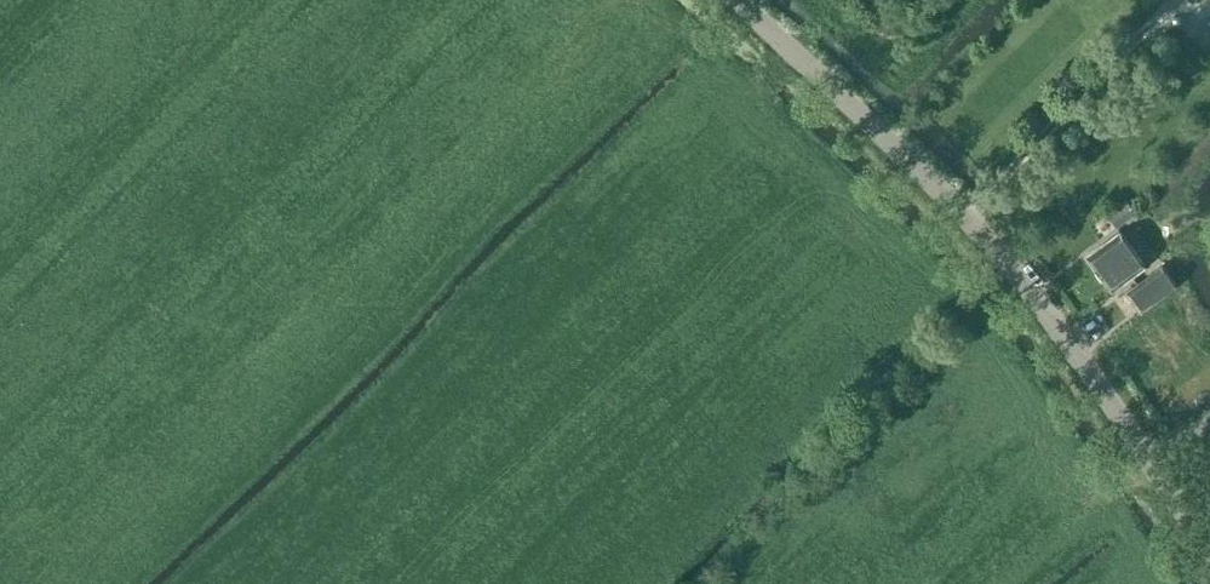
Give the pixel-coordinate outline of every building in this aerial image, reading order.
[(1127,201),(1119,207),(1107,215),(1117,228),(1136,213),(1127,201)] [(1121,232),(1087,256),(1112,291),(1136,273),(1145,266),(1121,232)] [(1127,292),(1129,294),(1141,312),(1177,286),(1163,266),(1127,292)]
